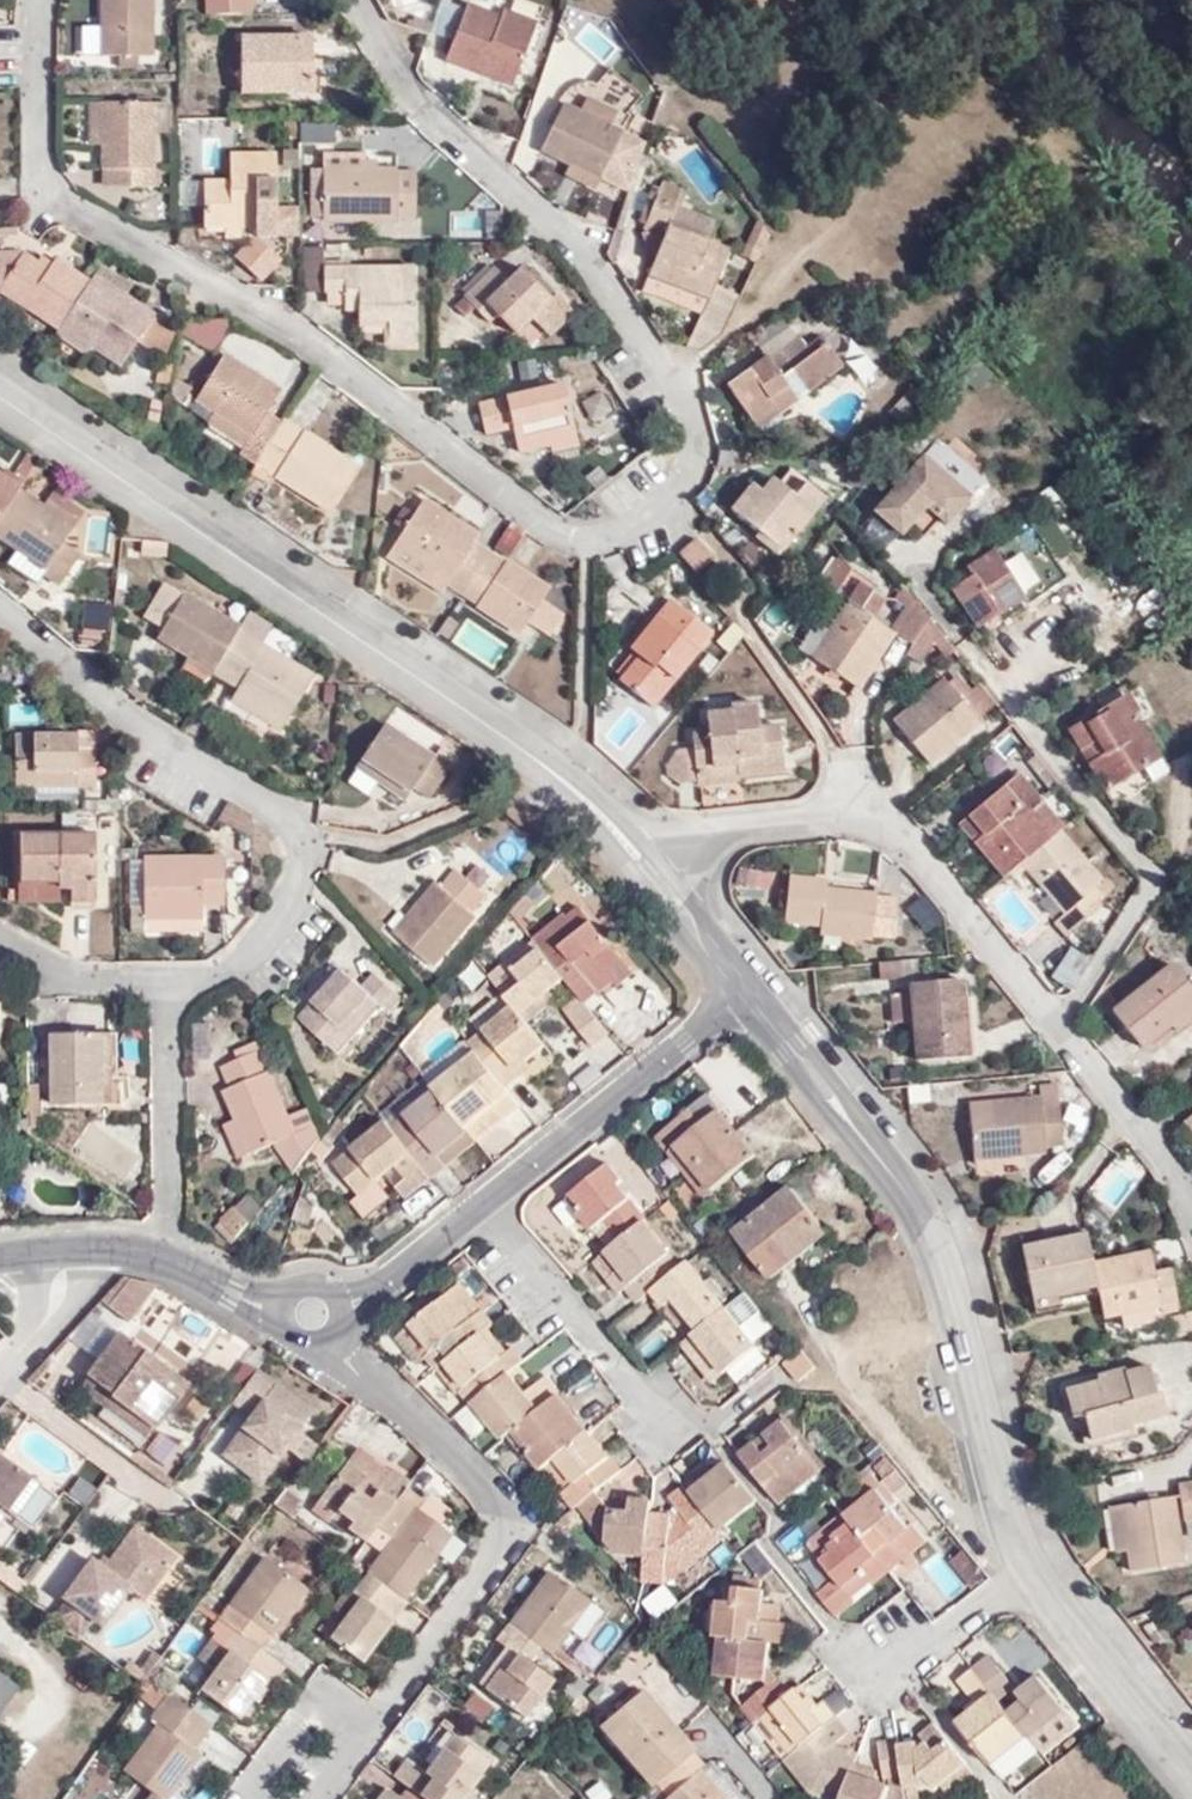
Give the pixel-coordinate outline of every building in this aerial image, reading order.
[(103,25),(102,56),(150,56),(151,0),(103,0),(103,25)] [(209,15),(251,14),(251,0),(209,0),(209,15)] [(467,4),(448,58),(480,72),(484,64),(516,79),(538,24),(505,10),(502,18),(467,4)] [(433,24),(416,18),(414,24),(412,30),(429,35),(433,24)] [(90,25),(90,56),(102,56),(103,25),(90,25)] [(312,37),(242,37),(242,83),(285,83),(283,91),(313,92),(312,37)] [(480,72),(514,87),(516,79),(484,64),(480,72)] [(611,68),(596,85),(624,113),(639,97),(611,68)] [(242,83),(242,92),(283,91),(285,83),(242,83)] [(616,114),(587,99),(581,113),(610,126),(616,114)] [(89,145),(101,145),(100,104),(88,104),(89,145)] [(153,113),(153,105),(100,104),(101,145),(101,170),(106,170),(132,169),(133,183),(133,188),(155,187),(154,134),(153,113)] [(563,104),(542,148),(572,162),(602,178),(623,133),(610,126),(581,113),(563,104)] [(153,105),(153,113),(154,134),(177,134),(177,119),(177,105),(153,105)] [(226,227),(258,225),(258,237),(277,236),(276,206),(267,205),(258,205),(258,192),(268,193),(277,193),(276,153),(230,154),(229,182),(205,182),(206,227),(226,227)] [(379,160),(324,159),(324,170),(378,171),(379,160)] [(566,176),(597,190),(602,178),(572,162),(566,176)] [(106,170),(106,184),(133,183),(132,169),(106,170)] [(417,216),(417,171),(378,171),(324,170),(325,220),(397,219),(397,216),(417,216)] [(644,170),(640,182),(647,186),(652,173),(644,170)] [(728,250),(707,242),(669,227),(676,209),(683,192),(663,185),(647,227),(650,228),(666,234),(659,254),(650,275),(709,298),(728,250)] [(258,192),(258,205),(267,205),(268,193),(258,192)] [(714,224),(676,209),(669,227),(707,242),(714,224)] [(226,227),(228,238),(258,237),(258,225),(226,227)] [(654,255),(659,254),(666,234),(650,228),(649,228),(643,230),(654,255)] [(15,267),(25,254),(20,250),(0,251),(0,256),(15,267)] [(48,270),(25,254),(15,267),(0,256),(0,291),(59,332),(89,283),(56,261),(48,270)] [(489,321),(497,314),(515,332),(534,316),(543,324),(559,309),(522,269),(510,281),(497,267),(464,296),(467,299),(457,307),(465,316),(475,307),(489,321)] [(305,268),(306,292),(324,292),(325,269),(305,268)] [(414,344),(415,268),(325,269),(324,292),(345,292),(346,309),(361,309),(361,320),(388,320),(389,344),(414,344)] [(125,296),(94,276),(89,283),(119,304),(125,296)] [(125,296),(119,304),(89,283),(59,332),(87,351),(91,345),(122,366),(137,343),(154,317),(125,296)] [(219,351),(232,322),(202,310),(190,339),(219,351)] [(163,360),(174,331),(154,317),(137,343),(163,360)] [(786,317),(755,339),(768,358),(770,359),(800,336),(786,317)] [(770,359),(768,358),(729,386),(756,424),(778,409),(781,414),(799,401),(840,372),(819,342),(809,348),(800,336),(770,359)] [(245,448),(241,454),(258,466),(284,425),(267,414),(281,391),(224,355),(196,401),(214,414),(252,437),(245,448)] [(179,399),(187,401),(197,385),(181,383),(179,399)] [(581,446),(566,385),(482,404),(487,432),(516,426),(522,451),(553,444),(554,452),(581,446)] [(214,414),(209,424),(245,448),(252,437),(214,414)] [(918,425),(911,419),(906,426),(911,432),(918,425)] [(284,425),(258,466),(253,475),(265,483),(271,474),(329,511),(354,470),(333,457),(335,453),(287,421),(284,425)] [(899,434),(905,439),(911,432),(906,426),(899,434)] [(914,527),(930,508),(945,520),(950,525),(975,494),(927,454),(879,512),(908,535),(914,527)] [(21,490),(0,475),(0,520),(21,490)] [(755,486),(734,513),(783,551),(827,498),(808,483),(797,497),(776,480),(765,493),(755,486)] [(76,528),(47,508),(21,490),(0,520),(0,535),(48,568),(46,573),(62,585),(80,557),(64,546),(76,528)] [(55,496),(47,508),(76,528),(84,516),(55,496)] [(454,584),(451,588),(464,596),(493,554),(475,543),(479,535),(425,501),(390,556),(431,584),(439,573),(454,584)] [(914,527),(929,540),(945,520),(930,508),(914,527)] [(513,553),(523,538),(510,528),(500,544),(513,553)] [(700,541),(684,555),(698,572),(714,558),(700,541)] [(142,549),(130,549),(129,559),(141,559),(142,549)] [(1002,615),(997,606),(1023,588),(999,551),(971,568),(975,575),(956,588),(982,628),(1002,615)] [(549,590),(493,554),(464,596),(522,633),(529,626),(542,636),(544,635),(561,608),(545,597),(549,590)] [(840,556),(822,586),(836,594),(849,575),(853,569),(840,556)] [(431,584),(446,594),(451,588),(454,584),(439,573),(431,584)] [(876,620),(888,601),(849,575),(836,594),(852,605),(817,659),(860,687),(895,633),(893,632),(876,620)] [(895,633),(916,646),(932,620),(906,587),(897,602),(908,609),(893,632),(895,633)] [(1002,615),(1030,597),(1023,588),(997,606),(1002,615)] [(159,638),(190,658),(216,674),(240,634),(243,627),(186,594),(159,638)] [(641,658),(621,683),(652,707),(713,635),(674,602),(632,651),(641,658)] [(106,630),(109,607),(84,604),(82,627),(106,630)] [(959,653),(955,648),(932,620),(916,646),(914,649),(908,658),(924,667),(934,650),(937,648),(948,662),(959,653)] [(283,729),(314,677),(240,634),(216,674),(238,688),(231,700),(283,729)] [(558,645),(544,635),(542,636),(535,648),(549,658),(558,645)] [(710,654),(699,668),(707,674),(718,661),(710,654)] [(190,658),(185,665),(212,681),(216,674),(190,658)] [(989,711),(961,676),(952,685),(979,719),(989,711)] [(933,763),(982,723),(979,719),(952,685),(949,682),(915,712),(900,724),(933,763)] [(1126,696),(1072,730),(1084,750),(1096,743),(1104,757),(1092,764),(1108,791),(1162,760),(1126,696)] [(905,701),(891,713),(900,724),(915,712),(905,701)] [(670,778),(683,783),(699,781),(698,768),(740,764),(741,774),(785,769),(782,729),(761,730),(758,704),(733,707),(734,713),(709,715),(711,735),(694,736),(695,750),(680,751),(669,765),(670,778)] [(386,724),(357,768),(383,786),(388,777),(412,794),(415,790),(432,799),(452,770),(386,724)] [(16,737),(18,786),(97,786),(96,752),(79,752),(79,736),(16,737)] [(1084,750),(1092,764),(1104,757),(1096,743),(1084,750)] [(740,764),(698,768),(699,781),(699,784),(742,779),(741,774),(740,764)] [(992,841),(983,848),(1007,877),(1024,864),(1051,841),(1030,814),(1044,802),(1021,774),(971,815),(992,841)] [(110,795),(121,795),(121,776),(110,776),(110,795)] [(412,794),(388,777),(383,786),(407,801),(412,794)] [(1064,831),(1067,828),(1044,802),(1030,814),(1051,841),(1064,831)] [(971,815),(962,823),(983,848),(992,841),(971,815)] [(1064,831),(1051,841),(1024,864),(1067,915),(1059,922),(1069,936),(1096,914),(1091,909),(1105,898),(1098,889),(1106,882),(1064,831)] [(22,903),(59,901),(59,889),(59,881),(72,881),(72,889),(73,902),(96,902),(97,835),(21,836),(22,903)] [(131,928),(145,928),(145,919),(145,860),(131,860),(131,928)] [(223,902),(222,861),(145,860),(145,919),(202,918),(203,901),(223,902)] [(440,885),(399,937),(435,966),(477,917),(473,913),(487,895),(461,872),(446,889),(440,885)] [(875,940),(876,935),(898,938),(903,901),(881,898),(880,902),(830,895),(831,884),(793,879),(790,921),(824,925),(824,933),(875,940)] [(929,935),(947,922),(929,898),(911,912),(929,935)] [(572,918),(570,916),(538,941),(546,950),(569,979),(589,1002),(600,994),(616,979),(609,970),(624,958),(584,908),(572,918)] [(145,928),(202,929),(202,918),(145,919),(145,928)] [(546,950),(538,941),(512,962),(520,972),(546,950)] [(1068,989),(1088,960),(1069,948),(1050,977),(1068,989)] [(520,972),(512,962),(494,977),(518,1006),(526,1015),(553,992),(569,979),(546,950),(520,972)] [(606,999),(636,973),(624,958),(609,970),(616,979),(600,994),(606,999)] [(1116,1012),(1145,1048),(1172,1027),(1178,1032),(1191,1021),(1191,986),(1177,965),(1116,1012)] [(346,970),(302,1019),(342,1053),(382,1005),(392,1012),(405,997),(377,975),(367,988),(346,970)] [(965,979),(914,984),(915,993),(917,1022),(921,1061),(971,1057),(965,979)] [(560,1001),(553,992),(526,1015),(532,1023),(560,1001)] [(889,994),(892,1024),(917,1022),(915,993),(889,994)] [(521,1068),(532,1060),(549,1045),(532,1023),(526,1015),(518,1006),(475,1042),(481,1051),(512,1087),(527,1075),(521,1068)] [(575,1020),(598,1048),(615,1035),(592,1006),(575,1020)] [(56,1106),(90,1106),(109,1105),(107,1035),(55,1036),(56,1106)] [(471,1037),(428,1074),(437,1085),(481,1051),(475,1042),(471,1037)] [(232,1087),(226,1091),(238,1119),(253,1153),(283,1141),(297,1133),(262,1051),(225,1065),(232,1087)] [(510,1119),(526,1105),(512,1087),(481,1051),(437,1085),(440,1089),(471,1127),(500,1107),(510,1119)] [(527,1075),(538,1067),(532,1060),(521,1068),(527,1075)] [(440,1089),(397,1125),(438,1175),(453,1163),(446,1154),(474,1132),(471,1127),(440,1089)] [(708,1097),(690,1113),(701,1126),(719,1111),(708,1097)] [(1044,1098),(971,1104),(977,1158),(1049,1153),(1050,1146),(1067,1144),(1063,1104),(1045,1105),(1044,1098)] [(90,1120),(109,1120),(109,1105),(90,1106),(90,1120)] [(510,1119),(500,1107),(471,1127),(474,1132),(482,1142),(510,1119)] [(690,1113),(657,1139),(671,1156),(679,1148),(716,1191),(757,1157),(719,1111),(701,1126),(690,1113)] [(240,1159),(253,1153),(238,1119),(225,1125),(240,1159)] [(397,1125),(393,1119),(341,1161),(366,1192),(360,1197),(372,1212),(396,1191),(384,1177),(402,1163),(412,1176),(402,1184),(412,1197),(438,1175),(397,1125)] [(145,1170),(145,1123),(81,1123),(80,1169),(145,1170)] [(299,1167),(323,1138),(317,1125),(297,1133),(283,1141),(295,1172),(299,1167)] [(716,1191),(679,1148),(671,1156),(708,1199),(716,1191)] [(595,1231),(608,1221),(624,1241),(646,1224),(649,1221),(632,1202),(628,1207),(614,1191),(620,1188),(625,1183),(612,1167),(575,1195),(585,1206),(578,1211),(595,1231)] [(632,1202),(620,1188),(614,1191),(628,1207),(632,1202)] [(796,1188),(739,1234),(774,1278),(831,1232),(796,1188)] [(575,1195),(570,1200),(578,1211),(585,1206),(575,1195)] [(236,1208),(223,1223),(237,1237),(250,1219),(236,1208)] [(635,1286),(630,1289),(639,1303),(654,1292),(683,1269),(646,1224),(624,1241),(609,1253),(635,1286)] [(1024,1250),(1035,1300),(1100,1288),(1097,1266),(1091,1236),(1024,1250)] [(597,1261),(624,1292),(630,1289),(635,1286),(609,1253),(597,1261)] [(1158,1273),(1153,1254),(1097,1266),(1100,1288),(1107,1318),(1126,1314),(1129,1326),(1168,1317),(1167,1313),(1182,1310),(1175,1279),(1160,1282),(1158,1273)] [(669,1309),(678,1303),(701,1332),(728,1310),(691,1264),(683,1269),(654,1292),(669,1309)] [(1175,1279),(1173,1269),(1158,1273),(1160,1282),(1175,1279)] [(160,1283),(133,1278),(128,1284),(153,1292),(160,1283)] [(110,1305),(131,1320),(153,1292),(128,1284),(110,1305)] [(430,1358),(441,1369),(447,1364),(480,1337),(488,1331),(494,1325),(463,1287),(414,1327),(437,1352),(430,1358)] [(732,1372),(759,1350),(728,1310),(701,1332),(684,1345),(715,1385),(732,1372)] [(430,1358),(437,1352),(414,1327),(405,1335),(427,1361),(430,1358)] [(507,1356),(488,1331),(480,1337),(502,1360),(507,1356)] [(188,1383),(122,1333),(91,1378),(115,1394),(114,1396),(133,1410),(141,1402),(162,1418),(188,1383)] [(463,1391),(474,1405),(477,1403),(511,1375),(525,1363),(514,1351),(507,1356),(502,1360),(480,1337),(447,1364),(467,1387),(463,1391)] [(802,1381),(819,1367),(804,1349),(787,1363),(802,1381)] [(738,1379),(767,1358),(759,1350),(732,1372),(738,1379)] [(1074,1418),(1085,1415),(1093,1438),(1136,1428),(1135,1424),(1169,1415),(1163,1391),(1157,1392),(1150,1366),(1129,1373),(1126,1367),(1098,1375),(1099,1382),(1066,1390),(1074,1418)] [(315,1418),(279,1389),(260,1375),(236,1405),(255,1420),(253,1422),(258,1426),(251,1434),(246,1430),(225,1458),(247,1475),(256,1463),(271,1474),(288,1452),(306,1466),(319,1450),(301,1436),(315,1418)] [(511,1375),(477,1403),(496,1427),(508,1441),(511,1438),(524,1428),(564,1394),(550,1380),(538,1391),(544,1396),(535,1404),(529,1397),(511,1375)] [(82,1391),(146,1439),(162,1418),(141,1402),(133,1410),(114,1396),(115,1394),(91,1378),(82,1391)] [(538,1391),(529,1397),(535,1404),(544,1396),(538,1391)] [(547,1471),(550,1469),(561,1460),(592,1434),(572,1410),(563,1419),(553,1408),(562,1400),(565,1396),(564,1394),(524,1428),(543,1450),(534,1457),(547,1471)] [(572,1410),(562,1400),(553,1408),(563,1419),(572,1410)] [(481,1440),(496,1427),(477,1403),(456,1421),(472,1440),(481,1440)] [(258,1426),(253,1422),(246,1430),(251,1434),(258,1426)] [(770,1458),(759,1446),(744,1457),(783,1505),(825,1471),(786,1423),(770,1437),(779,1450),(770,1458)] [(511,1438),(530,1461),(534,1457),(543,1450),(524,1428),(511,1438)] [(601,1493),(624,1474),(592,1434),(561,1460),(582,1484),(570,1494),(582,1509),(584,1507),(601,1493)] [(379,1462),(360,1449),(351,1462),(369,1476),(379,1462)] [(8,1509),(17,1515),(40,1482),(0,1453),(0,1521),(8,1509)] [(570,1494),(582,1484),(561,1460),(550,1469),(570,1494)] [(378,1525),(408,1487),(411,1482),(397,1471),(395,1473),(379,1462),(369,1476),(351,1462),(324,1499),(355,1523),(349,1532),(365,1544),(378,1525)] [(247,1475),(261,1486),(271,1474),(256,1463),(247,1475)] [(703,1475),(687,1488),(689,1490),(721,1530),(760,1500),(732,1465),(718,1475),(710,1483),(703,1475)] [(718,1475),(712,1467),(703,1475),(710,1483),(718,1475)] [(894,1469),(881,1480),(887,1487),(894,1495),(907,1484),(894,1469)] [(853,1492),(839,1503),(847,1513),(850,1516),(887,1487),(881,1480),(879,1477),(856,1496),(853,1492)] [(31,1527),(55,1493),(40,1482),(17,1515),(31,1527)] [(1184,1520),(1191,1519),(1191,1483),(1179,1484),(1184,1520)] [(394,1538),(368,1571),(371,1574),(403,1598),(452,1536),(441,1526),(417,1508),(423,1500),(408,1487),(378,1525),(394,1538)] [(897,1508),(901,1504),(894,1495),(887,1487),(850,1516),(856,1523),(891,1568),(893,1571),(930,1543),(918,1525),(913,1528),(897,1508)] [(671,1572),(684,1573),(728,1539),(721,1530),(689,1490),(674,1502),(686,1517),(680,1521),(656,1518),(650,1558),(648,1582),(669,1586),(671,1572)] [(286,1491),(276,1504),(290,1514),(299,1501),(286,1491)] [(584,1507),(622,1555),(650,1558),(656,1518),(657,1505),(636,1503),(633,1515),(617,1512),(601,1493),(584,1507)] [(451,1513),(428,1495),(423,1500),(417,1508),(441,1526),(451,1513)] [(1185,1562),(1174,1496),(1123,1505),(1131,1550),(1133,1570),(1185,1562)] [(313,1513),(345,1537),(349,1532),(355,1523),(324,1499),(313,1513)] [(235,1502),(227,1512),(236,1519),(244,1509),(235,1502)] [(1117,1552),(1131,1550),(1123,1505),(1111,1507),(1117,1552)] [(847,1513),(812,1544),(821,1556),(842,1541),(840,1536),(856,1523),(850,1516),(847,1513)] [(869,1577),(875,1582),(891,1568),(856,1523),(840,1536),(842,1541),(821,1556),(820,1558),(842,1584),(849,1592),(869,1577)] [(151,1541),(133,1527),(126,1537),(142,1552),(151,1541)] [(102,1568),(98,1565),(90,1559),(62,1596),(67,1599),(53,1618),(77,1636),(91,1617),(100,1623),(126,1589),(142,1601),(174,1558),(151,1541),(142,1552),(126,1537),(108,1560),(102,1568)] [(987,1575),(966,1550),(953,1561),(974,1587),(987,1575)] [(220,1617),(223,1620),(261,1648),(304,1587),(264,1556),(220,1617)] [(924,1567),(950,1595),(961,1584),(936,1556),(924,1567)] [(108,1560),(104,1557),(98,1565),(102,1568),(108,1560)] [(591,1602),(549,1571),(510,1624),(539,1646),(552,1655),(591,1602)] [(332,1636),(362,1660),(409,1602),(403,1598),(371,1574),(355,1594),(359,1598),(332,1636)] [(849,1592),(854,1599),(875,1582),(869,1577),(849,1592)] [(842,1584),(823,1597),(838,1618),(857,1603),(854,1599),(849,1592),(842,1584)] [(738,1606),(723,1605),(721,1638),(725,1638),(772,1643),(788,1645),(791,1627),(764,1624),(767,1593),(740,1590),(738,1606)] [(200,1690),(237,1718),(253,1698),(266,1682),(271,1685),(284,1666),(261,1648),(223,1620),(210,1640),(227,1652),(200,1690)] [(528,1664),(539,1646),(510,1624),(498,1642),(505,1647),(486,1674),(491,1677),(484,1685),(526,1716),(551,1681),(528,1664)] [(767,1682),(772,1643),(725,1638),(720,1676),(767,1682)] [(120,1669),(143,1686),(149,1678),(161,1659),(155,1655),(141,1672),(127,1661),(120,1669)] [(1021,1689),(994,1657),(977,1671),(1003,1702),(1021,1689)] [(20,1686),(0,1671),(0,1714),(20,1686)] [(983,1708),(962,1725),(997,1766),(1033,1737),(1015,1715),(1003,1702),(977,1671),(963,1683),(983,1708)] [(484,1685),(491,1677),(486,1674),(480,1682),(484,1685)] [(1024,1696),(1029,1703),(1015,1715),(1033,1737),(1035,1739),(1069,1710),(1044,1679),(1024,1696)] [(779,1680),(745,1708),(758,1724),(767,1716),(791,1697),(779,1680)] [(253,1698),(258,1701),(271,1685),(266,1682),(253,1698)] [(821,1709),(804,1687),(791,1697),(767,1716),(786,1738),(781,1743),(777,1747),(789,1761),(839,1720),(826,1704),(821,1709)] [(476,1688),(464,1703),(483,1718),(495,1702),(476,1688)] [(654,1784),(657,1783),(693,1752),(642,1692),(603,1723),(654,1784)] [(126,1771),(153,1791),(164,1798),(167,1798),(200,1754),(185,1741),(203,1717),(170,1693),(157,1711),(164,1717),(126,1771)] [(1043,1749),(1077,1719),(1069,1710),(1035,1739),(1039,1744),(1043,1749)] [(781,1743),(786,1738),(767,1716),(758,1724),(777,1747),(781,1743)] [(817,1795),(828,1798),(847,1798),(855,1775),(859,1764),(862,1756),(848,1751),(845,1757),(833,1751),(839,1746),(850,1735),(839,1720),(789,1761),(817,1795)] [(906,1777),(907,1783),(908,1791),(937,1787),(940,1791),(948,1785),(973,1766),(940,1725),(925,1738),(931,1745),(924,1751),(920,1745),(900,1749),(906,1777)] [(412,1760),(399,1779),(410,1788),(425,1798),(467,1798),(484,1775),(468,1764),(478,1751),(459,1736),(430,1773),(412,1760)] [(1039,1744),(1035,1739),(1033,1737),(997,1766),(1002,1773),(1039,1744)] [(906,1777),(900,1749),(899,1743),(880,1747),(886,1781),(906,1777)] [(848,1751),(839,1746),(833,1751),(845,1757),(848,1751)] [(484,1775),(494,1762),(478,1751),(468,1764),(484,1775)] [(703,1765),(693,1752),(657,1783),(668,1796),(665,1798),(722,1798),(698,1771),(703,1765)] [(876,1782),(879,1772),(859,1764),(855,1775),(876,1782)] [(948,1785),(954,1793),(980,1774),(973,1766),(948,1785)] [(908,1791),(907,1783),(889,1788),(876,1782),(855,1775),(847,1798),(910,1798),(908,1791)] [(648,1791),(654,1798),(665,1798),(668,1796),(657,1783),(654,1784),(648,1791)] [(410,1788),(402,1798),(390,1790),(383,1798),(425,1798),(410,1788)] [(153,1791),(147,1798),(164,1798),(153,1791)]
